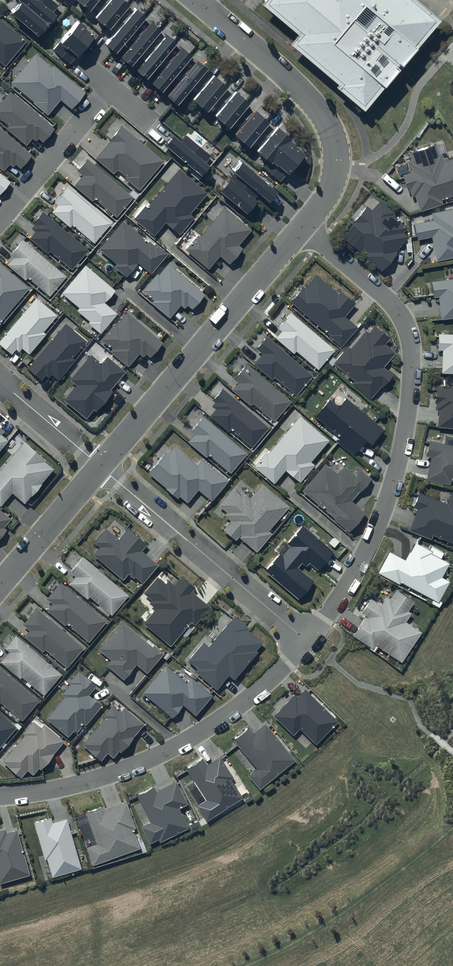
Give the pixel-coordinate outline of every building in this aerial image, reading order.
[(9,12),(39,37),(57,16),(53,13),(58,6),(52,0),(19,0),(9,12)] [(89,11),(91,8),(97,13),(93,18),(112,34),(105,42),(179,105),(191,89),(197,94),(193,99),(208,113),(213,108),(218,112),(214,117),(229,129),(233,124),(239,130),(235,134),(249,147),(254,141),(260,147),(257,151),(269,161),(263,168),(282,183),(306,155),(292,143),(295,141),(278,127),(274,131),(268,125),(270,123),(256,111),(254,113),(246,107),(249,104),(236,92),(233,95),(226,90),(228,87),(213,74),(211,76),(206,72),(208,70),(197,60),(195,62),(191,59),(194,57),(182,47),(179,50),(176,47),(179,43),(166,33),(164,35),(161,33),(163,30),(151,20),(149,23),(146,21),(148,18),(136,8),(133,11),(129,8),(131,6),(123,0),(76,0),(89,11)] [(414,0),(258,0),(256,2),(293,33),(285,42),(360,106),(396,64),(435,17),(414,0)] [(0,19),(0,62),(5,65),(26,40),(0,19)] [(95,35),(77,21),(53,50),(70,64),(95,35)] [(35,52),(10,81),(33,101),(32,102),(47,114),(60,99),(71,108),(85,91),(53,64),(51,66),(35,52)] [(0,101),(0,118),(8,125),(6,127),(26,144),(32,137),(35,140),(38,137),(42,141),(54,128),(10,90),(0,101)] [(164,161),(121,125),(94,158),(114,175),(117,171),(140,190),(164,161)] [(0,127),(0,168),(3,170),(9,162),(12,165),(15,163),(20,167),(31,154),(0,127)] [(211,156),(187,136),(182,143),(175,137),(166,147),(203,177),(211,167),(206,163),(211,156)] [(409,153),(413,164),(410,164),(413,172),(403,175),(408,192),(411,191),(413,198),(416,197),(420,212),(443,205),(442,200),(452,197),(452,160),(444,163),(442,154),(439,155),(436,144),(409,153)] [(133,196),(87,158),(77,170),(82,174),(73,185),(91,200),(94,197),(116,216),(133,196)] [(279,193),(240,160),(232,170),(234,171),(218,189),(247,213),(262,196),(270,203),(279,193)] [(208,193),(179,170),(147,208),(145,206),(134,219),(154,236),(166,222),(180,234),(194,218),(190,215),(208,193)] [(10,181),(0,173),(0,192),(10,181)] [(111,222),(67,186),(54,201),(57,203),(51,211),(69,226),(71,224),(94,243),(111,222)] [(353,221),(341,235),(359,251),(362,248),(366,251),(362,256),(380,270),(396,251),(395,250),(407,235),(402,231),(406,226),(391,213),(393,211),(379,199),(371,209),(365,204),(352,220),(353,221)] [(197,234),(184,249),(207,268),(219,254),(228,262),(241,247),(237,244),(250,229),(248,227),(250,225),(227,205),(225,207),(223,206),(198,235),(197,234)] [(432,213),(434,220),(414,224),(418,240),(432,237),(437,262),(452,258),(452,209),(432,213)] [(88,249),(42,210),(32,222),(34,223),(30,227),(35,231),(29,238),(47,253),(49,250),(71,269),(88,249)] [(153,247),(123,222),(99,250),(116,264),(114,267),(126,278),(139,263),(151,274),(168,255),(156,244),(153,247)] [(66,275),(22,238),(9,254),(12,256),(6,263),(25,279),(27,277),(49,296),(66,275)] [(156,272),(142,289),(152,299),(150,301),(169,317),(180,304),(184,307),(187,304),(192,308),(204,293),(168,262),(158,274),(156,272)] [(0,264),(0,323),(29,289),(0,264)] [(114,289),(85,264),(61,292),(78,306),(76,310),(89,320),(87,322),(100,333),(117,313),(103,302),(114,289)] [(301,285),(289,300),(328,333),(326,334),(340,346),(356,326),(343,315),(355,301),(338,287),(335,290),(315,273),(303,287),(301,285)] [(429,279),(431,297),(437,296),(440,318),(452,316),(452,277),(429,279)] [(0,338),(0,344),(11,353),(15,348),(18,351),(21,348),(28,353),(46,333),(45,332),(52,323),(51,322),(57,314),(45,304),(46,303),(31,290),(27,295),(32,300),(0,338)] [(115,321),(100,338),(112,348),(109,350),(127,366),(138,353),(143,356),(146,353),(149,356),(162,341),(127,311),(117,322),(115,321)] [(333,349),(289,311),(276,326),(280,330),(274,337),(292,352),(295,350),(317,368),(333,349)] [(65,323),(27,367),(41,379),(45,374),(48,377),(51,373),(58,379),(75,359),(72,356),(86,341),(65,323)] [(389,339),(374,327),(369,333),(367,331),(352,349),(348,347),(335,363),(356,381),(354,384),(371,399),(391,375),(383,368),(395,354),(384,345),(389,339)] [(438,334),(438,350),(443,350),(442,373),(452,373),(452,335),(438,334)] [(312,374),(265,335),(254,347),(261,353),(252,363),(270,378),(273,376),(295,394),(312,374)] [(75,384),(63,398),(85,418),(93,409),(97,413),(114,393),(109,389),(125,370),(107,355),(101,362),(91,353),(69,379),(75,384)] [(289,401),(244,362),(232,378),(236,382),(230,388),(249,405),(251,402),(273,420),(289,401)] [(268,426),(222,387),(212,400),(213,401),(210,405),(214,408),(209,415),(227,430),(230,427),(252,446),(268,426)] [(438,388),(436,410),(440,410),(438,427),(452,429),(452,390),(438,388)] [(384,431),(346,399),(338,407),(330,400),(316,417),(340,437),(337,441),(354,455),(366,440),(372,445),(384,431)] [(247,452),(202,414),(189,430),(193,434),(187,440),(206,456),(208,454),(230,472),(247,452)] [(329,441),(300,417),(268,455),(266,453),(254,467),(275,484),(286,470),(300,482),(314,465),(311,463),(329,441)] [(430,441),(426,457),(432,458),(427,480),(450,485),(451,480),(452,480),(452,446),(430,441)] [(24,442),(0,471),(0,505),(2,507),(13,495),(25,505),(55,470),(45,462),(46,460),(24,442)] [(197,466),(175,447),(168,456),(165,454),(148,474),(179,499),(180,497),(188,504),(199,491),(212,502),(229,481),(203,460),(197,466)] [(338,474),(325,464),(302,492),(349,531),(365,512),(352,502),(372,478),(359,468),(354,474),(344,466),(338,474)] [(291,507),(262,483),(250,497),(244,492),(240,496),(233,490),(219,506),(227,513),(225,516),(231,521),(224,530),(236,541),(239,537),(257,552),(273,534),(270,532),(291,507)] [(417,491),(411,507),(415,508),(407,529),(430,538),(431,534),(452,542),(452,493),(449,492),(446,502),(417,491)] [(0,509),(0,539),(7,530),(4,527),(11,519),(0,509)] [(335,552),(303,525),(265,571),(299,599),(314,581),(298,568),(302,563),(307,566),(310,563),(319,571),(335,552)] [(147,545),(128,528),(119,539),(107,530),(95,543),(101,548),(94,556),(124,581),(129,575),(134,579),(135,577),(144,584),(159,565),(142,551),(147,545)] [(388,550),(376,571),(398,584),(399,581),(436,602),(448,580),(440,576),(447,563),(429,553),(431,551),(414,542),(409,551),(408,550),(403,559),(388,550)] [(128,594),(81,554),(68,571),(74,576),(68,582),(86,598),(89,595),(111,614),(128,594)] [(196,589),(182,578),(175,586),(169,581),(166,585),(158,578),(144,594),(152,601),(150,604),(156,609),(144,624),(171,646),(191,621),(195,625),(210,607),(193,593),(196,589)] [(107,622),(61,582),(47,599),(53,604),(48,610),(66,626),(67,624),(89,643),(107,622)] [(364,615),(351,634),(371,647),(374,644),(400,661),(420,631),(404,620),(410,612),(406,610),(413,600),(395,588),(388,598),(385,595),(379,604),(369,597),(360,612),(364,615)] [(83,646),(36,607),(22,623),(29,629),(24,635),(42,651),(44,648),(65,667),(83,646)] [(250,628),(234,615),(209,646),(204,641),(188,661),(197,669),(195,672),(217,691),(229,676),(234,680),(258,652),(256,651),(263,643),(248,630),(250,628)] [(153,648),(123,622),(99,650),(111,660),(106,666),(124,681),(137,667),(147,675),(165,654),(155,646),(153,648)] [(15,634),(5,647),(8,651),(0,660),(0,661),(19,677),(21,676),(43,694),(61,673),(15,634)] [(187,683),(166,666),(143,694),(172,718),(183,705),(196,716),(213,696),(191,678),(187,683)] [(0,668),(0,701),(22,719),(38,700),(0,668)] [(97,686),(79,671),(69,683),(70,684),(62,694),(65,697),(47,719),(68,737),(75,730),(77,732),(84,724),(86,726),(102,706),(89,696),(97,686)] [(338,722),(305,690),(298,697),(295,694),(273,716),(293,736),(300,729),(316,745),(338,722)] [(144,725),(124,708),(122,711),(113,705),(103,717),(105,718),(82,746),(101,762),(108,754),(113,758),(119,751),(121,753),(144,725)] [(0,712),(0,743),(15,726),(0,712)] [(42,728),(34,721),(23,733),(25,735),(3,762),(22,778),(28,771),(34,775),(39,769),(41,770),(66,741),(45,724),(42,728)] [(254,734),(249,728),(234,740),(257,769),(249,776),(260,790),(296,761),(266,725),(254,734)] [(203,759),(186,770),(206,801),(197,807),(207,822),(244,798),(232,780),(234,778),(220,758),(207,766),(203,759)] [(153,787),(137,795),(151,823),(142,827),(150,844),(159,840),(160,843),(189,828),(179,809),(188,805),(176,783),(156,793),(153,787)] [(96,844),(86,848),(93,866),(140,849),(133,830),(136,828),(127,803),(105,811),(103,806),(85,813),(96,844)] [(51,817),(34,822),(45,860),(47,859),(53,878),(82,869),(67,819),(53,823),(51,817)] [(0,832),(0,885),(31,875),(17,831),(7,835),(5,830),(0,832)]
